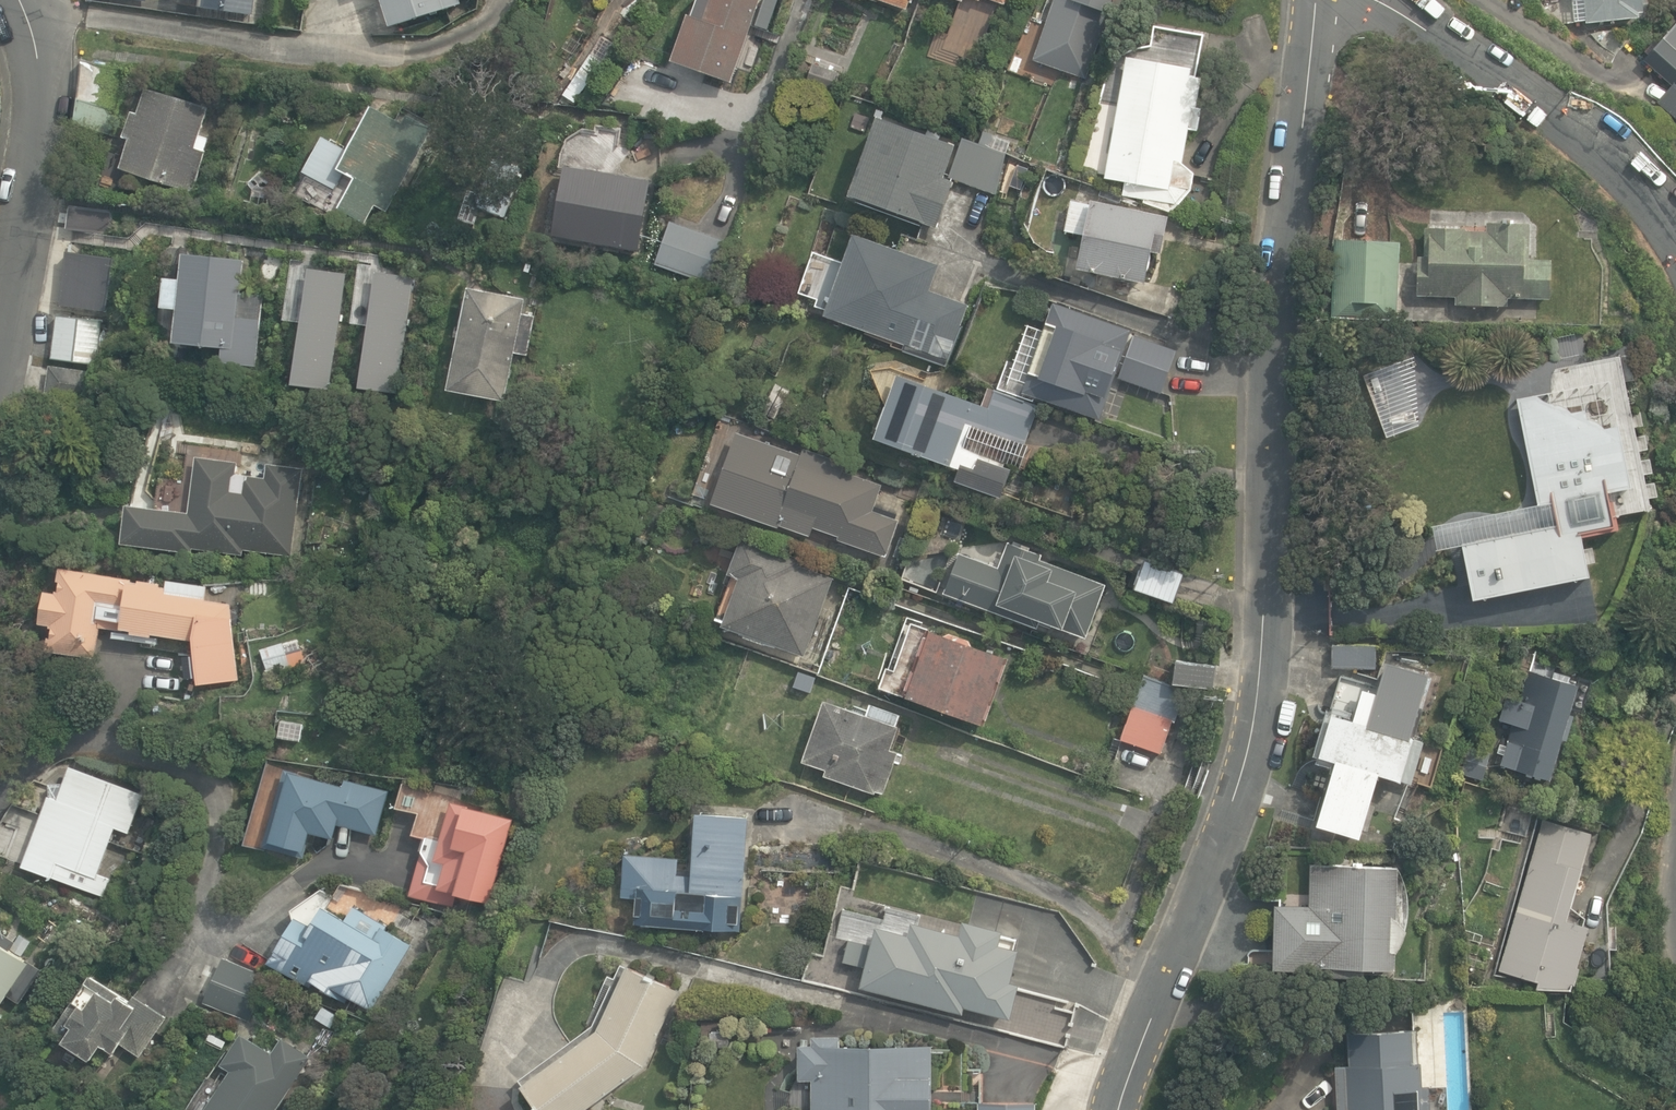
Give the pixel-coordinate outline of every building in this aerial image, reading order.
[(255,16),(257,0),(201,0),(200,8),(255,16)] [(390,25),(449,7),(447,0),(383,0),(390,25)] [(732,84),(748,36),(753,22),(769,27),(778,0),(698,0),(693,15),(688,14),(672,63),(732,84)] [(907,10),(910,0),(879,0),(907,10)] [(1109,13),(1114,0),(1070,0),(1109,13)] [(1574,22),(1585,21),(1585,24),(1638,18),(1638,13),(1643,12),(1642,0),(1571,0),(1574,22)] [(1675,117),(1675,25),(1659,45),(1653,41),(1644,52),(1649,56),(1645,60),(1674,85),(1659,102),(1675,117)] [(1127,56),(1104,177),(1124,183),(1123,195),(1143,198),(1142,205),(1170,210),(1180,204),(1191,189),(1193,173),(1183,162),(1189,129),(1197,131),(1201,109),(1196,108),(1202,77),(1195,76),(1204,34),(1154,28),(1151,45),(1127,56)] [(74,124),(110,134),(129,70),(83,59),(74,124)] [(121,168),(193,192),(210,139),(201,136),(210,109),(148,89),(140,114),(132,111),(124,137),(130,139),(121,168)] [(338,207),(367,223),(376,206),(388,212),(435,129),(409,115),(404,124),(374,106),(349,151),(346,149),(324,137),(304,173),(335,190),(344,173),(354,178),(338,207)] [(894,212),(938,227),(954,181),(944,178),(955,145),(878,117),(850,196),(880,206),(878,211),(892,216),(894,212)] [(954,179),(997,194),(1007,153),(967,140),(966,143),(962,142),(950,173),(955,175),(954,179)] [(477,208),(505,217),(519,172),(492,164),(477,208)] [(635,248),(641,249),(652,181),(635,178),(567,167),(555,235),(635,248)] [(1078,269),(1144,283),(1150,253),(1161,255),(1169,216),(1092,199),(1091,204),(1071,200),(1064,231),(1085,235),(1082,250),(1078,269)] [(67,229),(109,234),(112,210),(70,205),(67,229)] [(656,265),(711,283),(725,239),(671,221),(656,265)] [(1456,303),(1508,305),(1508,297),(1550,298),(1552,261),(1529,260),(1530,223),(1487,222),(1487,230),(1467,229),(1425,227),(1424,257),(1419,256),(1418,294),(1456,295),(1456,303)] [(906,344),(949,359),(969,304),(930,290),(939,265),(939,264),(855,233),(825,316),(906,346),(906,344)] [(1332,316),(1395,319),(1399,240),(1337,236),(1332,316)] [(220,363),(257,367),(265,296),(240,294),(244,257),(185,251),(182,280),(165,279),(162,307),(180,309),(176,343),(222,348),(220,363)] [(263,272),(279,274),(281,255),(265,253),(263,272)] [(449,389),(506,401),(516,354),(528,356),(537,316),(522,313),(525,299),(469,287),(461,328),(457,327),(456,337),(459,338),(449,389)] [(1162,394),(1177,349),(1129,333),(1131,328),(1051,302),(1043,327),(1029,323),(1009,385),(1000,382),(999,388),(1041,402),(1042,399),(1100,418),(1113,379),(1162,394)] [(59,315),(54,360),(98,365),(103,320),(59,315)] [(1462,543),(1473,600),(1588,578),(1580,537),(1615,530),(1613,516),(1651,510),(1620,356),(1557,369),(1560,388),(1517,399),(1538,506),(1551,504),(1555,525),(1462,543)] [(54,416),(92,422),(100,372),(50,365),(46,396),(57,397),(54,416)] [(955,480),(1003,498),(1013,469),(1004,466),(1007,460),(1026,467),(1034,445),(1026,442),(1039,407),(987,388),(980,405),(904,378),(906,371),(892,366),(888,375),(874,370),(885,404),(873,436),(960,468),(955,480)] [(761,412),(776,420),(791,390),(777,383),(761,412)] [(799,455),(736,433),(712,504),(778,527),(779,525),(811,536),(814,528),(840,537),(839,539),(886,556),(899,519),(896,518),(897,514),(876,506),(883,485),(844,471),(847,464),(802,448),(799,455)] [(292,556),(304,469),(268,464),(266,478),(243,475),(243,478),(235,477),(232,465),(205,461),(203,474),(199,473),(198,483),(192,482),(187,513),(128,504),(123,543),(192,553),(193,546),(242,554),(243,549),(292,556)] [(806,656),(833,579),(800,567),(804,558),(744,537),(715,619),(723,622),(722,626),(745,634),(744,638),(762,644),(763,641),(806,656)] [(1041,620),(1087,637),(1107,584),(1041,559),(1044,550),(1010,537),(999,567),(960,552),(945,592),(1038,627),(1041,620)] [(886,573),(902,579),(909,560),(893,554),(886,573)] [(1135,588),(1175,602),(1186,571),(1146,557),(1141,569),(1139,568),(1134,584),(1136,585),(1135,588)] [(50,650),(97,658),(105,608),(128,612),(134,578),(62,566),(60,581),(63,581),(62,590),(59,590),(59,593),(47,591),(42,623),(53,625),(53,627),(56,627),(54,637),(52,637),(50,650)] [(610,596),(624,600),(627,588),(613,584),(610,596)] [(907,696),(983,723),(1007,656),(914,622),(897,668),(889,665),(881,687),(907,696)] [(299,637),(262,649),(271,676),(308,664),(299,637)] [(1334,666),(1377,667),(1377,645),(1334,645),(1334,666)] [(1173,683),(1214,688),(1216,664),(1176,660),(1173,683)] [(1335,761),(1315,825),(1359,839),(1379,775),(1410,785),(1423,746),(1412,743),(1414,737),(1409,736),(1429,674),(1386,660),(1375,694),(1361,690),(1352,720),(1332,714),(1319,756),(1335,761)] [(1500,763),(1551,778),(1562,739),(1567,740),(1575,714),(1569,713),(1578,682),(1564,679),(1566,673),(1548,668),(1547,673),(1529,668),(1520,699),(1507,695),(1500,719),(1512,723),(1500,763)] [(791,687),(810,694),(816,677),(797,670),(791,687)] [(1120,739),(1160,753),(1172,721),(1174,722),(1185,688),(1144,674),(1120,739)] [(824,775),(876,793),(877,789),(885,792),(899,752),(891,750),(899,727),(896,726),(900,713),(870,703),(867,714),(824,700),(804,761),(826,769),(824,775)] [(265,842),(307,853),(312,832),(335,839),(339,824),(378,835),(390,789),(346,777),(344,785),(299,772),(300,768),(286,764),(265,842)] [(23,865),(105,896),(112,878),(100,874),(117,827),(131,833),(146,793),(72,765),(59,799),(49,795),(23,865)] [(491,903),(515,818),(457,801),(460,791),(406,775),(398,806),(419,812),(412,836),(426,840),(410,895),(452,907),(455,893),(491,903)] [(636,923),(740,932),(750,817),(697,813),(693,861),(691,876),(678,874),(680,857),(635,853),(626,852),(622,897),(635,898),(638,898),(637,901),(636,923)] [(1542,817),(1498,970),(1537,981),(1535,988),(1571,991),(1577,967),(1588,970),(1601,925),(1565,915),(1590,831),(1542,817)] [(1334,975),(1364,976),(1365,967),(1396,968),(1396,951),(1408,929),(1397,918),(1399,867),(1323,865),(1323,869),(1311,868),(1309,905),(1275,904),(1273,969),(1320,971),(1320,966),(1334,967),(1334,975)] [(351,999),(373,1013),(414,946),(355,906),(346,919),(324,905),(310,925),(298,918),(269,965),(308,990),(312,983),(347,1004),(351,999)] [(1028,932),(961,915),(958,927),(912,916),(909,928),(871,918),(853,991),(964,1018),(967,1008),(1012,1019),(1021,982),(1016,981),(1028,932)] [(9,993),(21,1001),(43,969),(13,948),(17,941),(1,929),(0,930),(0,1007),(9,993)] [(224,958),(204,1002),(248,1021),(267,977),(224,958)] [(542,1109),(585,1109),(635,1073),(644,1066),(680,989),(635,968),(628,965),(598,1028),(523,1084),(542,1109)] [(52,1032),(92,1060),(104,1043),(115,1051),(121,1043),(126,1046),(141,1057),(168,1018),(133,993),(130,998),(93,973),(52,1032)] [(317,1018),(333,1028),(340,1016),(324,1006),(317,1018)] [(1429,1084),(1422,1085),(1421,1060),(1413,1061),(1412,1025),(1348,1028),(1348,1046),(1349,1064),(1336,1065),(1338,1109),(1430,1109),(1429,1084)] [(313,1057),(283,1037),(273,1052),(243,1032),(222,1064),(232,1070),(205,1109),(277,1109),(313,1057)] [(709,1033),(709,1047),(731,1047),(731,1033),(709,1033)] [(932,1044),(841,1044),(841,1035),(813,1035),(813,1044),(799,1045),(799,1080),(813,1080),(813,1109),(933,1109),(932,1044)] [(977,1109),(1037,1109),(1037,1101),(977,1102),(977,1109)]
